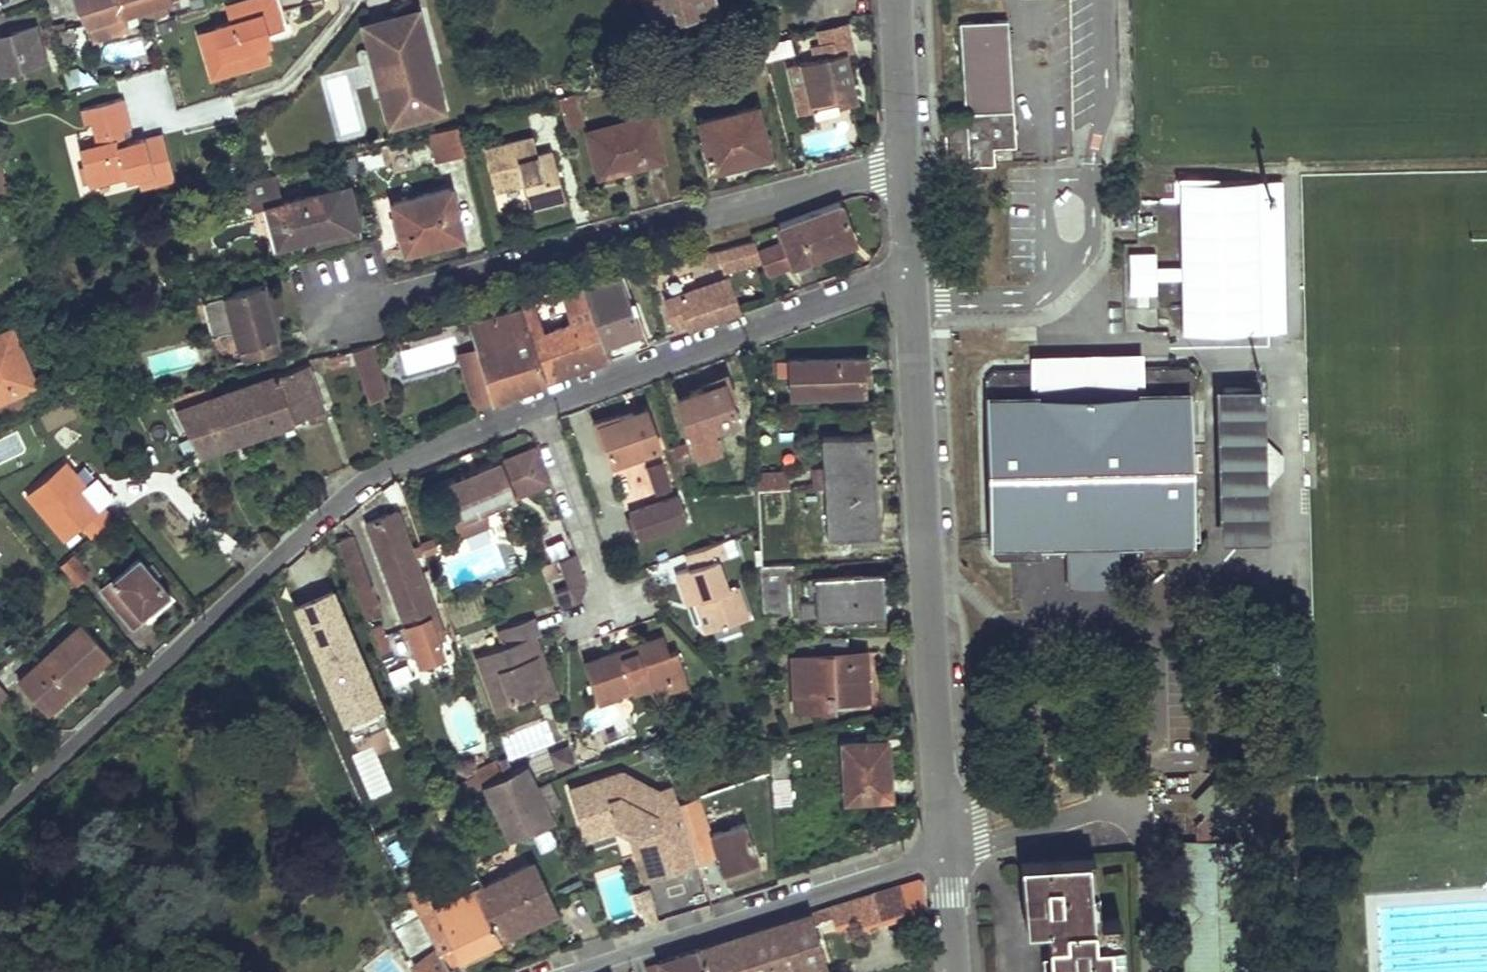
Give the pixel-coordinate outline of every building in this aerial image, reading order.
[(78,42),(91,39),(111,33),(104,20),(94,0),(72,0),(84,23),(74,27),(78,42)] [(104,20),(168,0),(94,0),(104,20)] [(228,8),(233,26),(217,30),(200,37),(208,64),(213,79),(228,74),(266,62),(261,47),(258,35),(264,33),(281,29),(271,0),(255,0),(228,8)] [(646,22),(714,6),(712,0),(641,0),(646,22)] [(442,108),(417,10),(363,24),(389,121),(442,108)] [(967,166),(993,164),(992,147),(1014,145),(1007,20),(1002,20),(959,22),(964,113),(944,115),(945,163),(967,162),(967,166)] [(855,67),(844,24),(781,39),(787,65),(843,52),(847,69),(855,67)] [(45,61),(36,27),(0,38),(0,75),(45,61)] [(264,33),(258,35),(261,47),(267,45),(264,33)] [(832,98),(835,105),(855,101),(847,69),(843,52),(787,65),(796,107),(807,104),(832,98)] [(566,129),(583,124),(573,93),(558,97),(566,129)] [(117,145),(114,132),(121,131),(130,128),(122,98),(83,109),(86,123),(92,121),(98,144),(78,150),(89,186),(124,176),(125,180),(136,177),(139,186),(175,176),(163,133),(124,143),(117,145)] [(832,98),(807,104),(808,112),(835,105),(832,98)] [(696,121),(710,169),(768,154),(757,105),(696,121)] [(646,162),(662,158),(650,115),(587,131),(597,170),(625,162),(626,167),(646,162)] [(435,162),(465,154),(457,124),(427,132),(435,162)] [(124,143),(121,131),(114,132),(117,145),(124,143)] [(532,136),(525,138),(529,157),(537,154),(532,136)] [(529,208),(564,198),(551,150),(537,154),(529,157),(525,138),(483,149),(494,190),(523,183),(529,208)] [(625,162),(597,170),(598,175),(626,167),(625,162)] [(337,239),(356,234),(354,225),(358,224),(353,208),(355,208),(351,194),(346,195),(344,186),(281,203),(274,173),(242,181),(250,211),(266,207),(276,245),(312,236),(336,229),(338,237),(337,238),(337,239)] [(1277,331),(1276,291),(1256,292),(1253,181),(1176,183),(1177,258),(1153,259),(1152,253),(1127,254),(1128,294),(1153,294),(1153,274),(1178,273),(1180,334),(1277,331)] [(391,203),(403,252),(424,246),(422,239),(460,229),(450,188),(443,189),(391,203)] [(784,244),(758,254),(760,261),(764,274),(853,243),(848,225),(838,201),(777,224),(784,244)] [(336,229),(312,236),(314,245),(337,239),(337,238),(338,237),(336,229)] [(460,229),(422,239),(424,246),(462,236),(460,229)] [(753,240),(715,251),(718,260),(721,272),(760,261),(758,254),(753,240)] [(583,284),(609,357),(627,350),(648,343),(635,310),(632,301),(624,304),(616,276),(583,284)] [(727,279),(664,300),(674,326),(687,321),(693,319),(696,325),(737,311),(727,279)] [(243,362),(277,353),(274,338),(279,337),(273,316),(272,314),(268,315),(265,302),(269,301),(268,298),(264,283),(201,300),(210,337),(233,331),(236,349),(240,348),(243,362)] [(520,308),(545,380),(577,368),(609,357),(583,284),(560,290),(571,323),(544,333),(538,315),(535,316),(529,299),(517,302),(520,308)] [(278,295),(268,298),(269,301),(265,302),(268,315),(272,314),(273,316),(282,313),(278,295)] [(520,308),(470,321),(477,346),(493,399),(545,380),(520,308)] [(693,319),(687,321),(691,328),(696,325),(693,319)] [(34,381),(10,327),(0,331),(0,395),(34,381)] [(384,394),(366,346),(350,349),(368,400),(384,394)] [(455,352),(472,407),(493,399),(477,346),(455,352)] [(344,353),(327,357),(330,369),(347,364),(344,353)] [(789,360),(790,395),(861,392),(862,379),(868,379),(866,357),(857,357),(789,360)] [(984,379),(989,553),(998,560),(1041,559),(1040,550),(1064,550),(1065,576),(1074,584),(1109,583),(1117,576),(1117,548),(1140,548),(1140,557),(1183,556),(1191,545),(1187,399),(1194,398),(1194,374),(1185,366),(1136,368),(1136,362),(1036,365),(1036,370),(993,371),(984,379)] [(315,414),(317,421),(326,418),(306,364),(211,396),(209,386),(171,396),(176,407),(171,409),(197,453),(294,420),(315,414)] [(0,395),(0,412),(53,390),(47,375),(34,381),(0,395)] [(676,397),(697,457),(719,449),(715,437),(711,428),(727,423),(737,419),(723,380),(676,397)] [(750,387),(740,387),(741,401),(750,401),(750,397),(750,387)] [(1221,388),(1225,539),(1263,538),(1260,387),(1221,388)] [(751,414),(765,414),(763,396),(750,397),(750,401),(751,404),(751,414)] [(598,425),(612,463),(659,447),(645,408),(598,425)] [(727,423),(711,428),(715,437),(730,432),(727,423)] [(821,436),(824,487),(876,484),(872,433),(821,436)] [(679,456),(683,465),(691,463),(683,442),(676,445),(679,456)] [(668,448),(671,458),(679,456),(676,445),(668,448)] [(537,450),(448,482),(462,519),(456,522),(461,536),(489,526),(483,512),(551,487),(537,450)] [(25,494),(65,540),(81,527),(89,538),(111,519),(101,507),(96,511),(79,491),(84,485),(63,462),(25,494)] [(671,488),(662,463),(648,468),(657,493),(671,488)] [(785,470),(754,472),(756,491),(786,489),(785,470)] [(824,487),(826,537),(879,534),(876,484),(824,487)] [(629,514),(638,538),(687,522),(677,495),(629,514)] [(366,523),(421,670),(444,661),(436,639),(443,637),(413,557),(421,554),(418,546),(411,548),(397,512),(366,523)] [(337,541),(365,618),(379,613),(352,536),(337,541)] [(546,544),(553,561),(575,552),(568,536),(546,544)] [(720,544),(685,557),(689,572),(675,577),(686,609),(695,605),(701,604),(711,633),(748,621),(736,589),(728,592),(718,563),(726,560),(720,544)] [(87,573),(71,553),(59,564),(75,582),(87,573)] [(100,589),(132,629),(145,617),(141,613),(167,591),(139,557),(100,589)] [(579,570),(575,557),(559,562),(564,576),(579,570)] [(760,566),(763,614),(787,613),(785,566),(760,566)] [(584,583),(579,570),(564,576),(568,588),(584,583)] [(800,619),(884,615),(882,574),(813,579),(814,598),(814,602),(799,603),(800,619)] [(813,579),(805,580),(807,598),(814,598),(813,579)] [(568,588),(555,593),(561,612),(575,607),(578,606),(580,605),(582,603),(583,601),(584,599),(585,596),(585,593),(585,590),(584,583),(568,588)] [(332,587),(289,606),(340,723),(383,704),(332,587)] [(701,604),(695,605),(706,635),(711,633),(701,604)] [(532,622),(499,633),(504,648),(476,656),(494,711),(512,706),(532,699),(528,689),(542,685),(534,660),(539,659),(532,638),(537,636),(532,622)] [(18,682),(46,712),(108,655),(82,624),(18,682)] [(372,636),(379,655),(389,651),(383,633),(372,636)] [(791,639),(794,708),(815,707),(814,695),(826,694),(826,704),(832,704),(831,700),(867,699),(865,659),(847,660),(847,652),(846,637),(791,639)] [(662,639),(638,648),(652,689),(684,678),(676,652),(668,655),(662,639)] [(640,673),(646,691),(652,689),(638,648),(634,649),(636,655),(623,659),(621,653),(600,661),(603,672),(587,677),(596,705),(618,697),(617,694),(631,690),(627,678),(640,673)] [(634,649),(621,653),(623,659),(636,655),(634,649)] [(865,651),(847,652),(847,660),(865,659),(865,651)] [(539,659),(534,660),(542,685),(528,689),(532,699),(550,693),(539,659)] [(587,677),(603,672),(600,661),(583,666),(587,677)] [(640,673),(627,678),(631,690),(632,695),(646,691),(640,673)] [(826,694),(814,695),(815,707),(826,707),(826,704),(826,694)] [(512,706),(494,711),(497,718),(514,713),(512,706)] [(841,741),(845,799),(887,797),(886,778),(889,778),(886,739),(841,741)] [(569,747),(552,753),(558,769),(575,763),(569,747)] [(770,752),(771,778),(786,777),(785,751),(770,752)] [(455,797),(483,784),(500,776),(495,762),(476,769),(479,775),(451,787),(455,797)] [(500,776),(483,784),(507,837),(549,817),(541,796),(525,764),(500,776)] [(592,793),(572,799),(581,827),(614,817),(635,828),(642,849),(672,839),(667,822),(682,818),(677,801),(671,783),(656,787),(620,769),(588,779),(592,793)] [(1190,971),(1242,971),(1241,923),(1250,923),(1249,908),(1240,908),(1238,843),(1225,843),(1224,828),(1252,799),(1223,772),(1195,801),(1205,812),(1194,824),(1194,844),(1187,844),(1190,971)] [(764,773),(746,779),(747,782),(750,790),(767,784),(764,773)] [(786,777),(771,778),(773,803),(788,802),(786,777)] [(588,779),(563,786),(579,837),(617,825),(614,817),(581,827),(572,799),(592,793),(588,779)] [(750,790),(747,782),(709,795),(714,809),(751,795),(750,790)] [(451,787),(438,793),(442,802),(455,797),(451,787)] [(547,794),(541,796),(549,817),(555,814),(547,794)] [(709,835),(697,795),(677,801),(682,818),(695,859),(695,861),(715,854),(724,882),(760,871),(745,823),(709,835)] [(642,849),(635,828),(627,830),(641,876),(695,859),(682,818),(667,822),(672,839),(642,849)] [(1118,916),(1097,918),(1092,843),(1020,849),(1024,924),(1045,923),(1048,971),(1122,971),(1118,916)] [(557,911),(533,861),(483,885),(473,890),(498,939),(532,923),(557,911)] [(478,876),(429,898),(433,908),(473,890),(483,885),(478,876)] [(879,892),(882,901),(923,891),(922,883),(921,882),(921,881),(919,880),(917,880),(915,880),(879,892)] [(424,885),(406,892),(412,904),(418,915),(433,908),(429,898),(424,885)] [(655,905),(649,886),(633,891),(640,910),(643,909),(655,905)] [(473,951),(498,939),(473,890),(433,908),(418,915),(446,964),(473,951)] [(923,891),(882,901),(886,914),(924,905),(923,891)] [(879,892),(854,900),(859,916),(861,922),(886,914),(882,901),(879,892)] [(854,900),(829,907),(835,924),(859,916),(854,900)] [(446,964),(418,915),(412,904),(388,918),(419,971),(451,971),(446,964)] [(659,920),(655,905),(643,909),(648,923),(659,920)] [(744,971),(804,971),(826,965),(817,940),(827,937),(824,927),(835,924),(829,907),(732,938),(744,971)] [(732,938),(715,943),(698,949),(703,971),(744,971),(732,938)] [(698,949),(671,956),(673,966),(659,970),(656,961),(644,965),(646,971),(703,971),(698,949)] [(671,956),(656,961),(659,970),(673,966),(671,956)]
